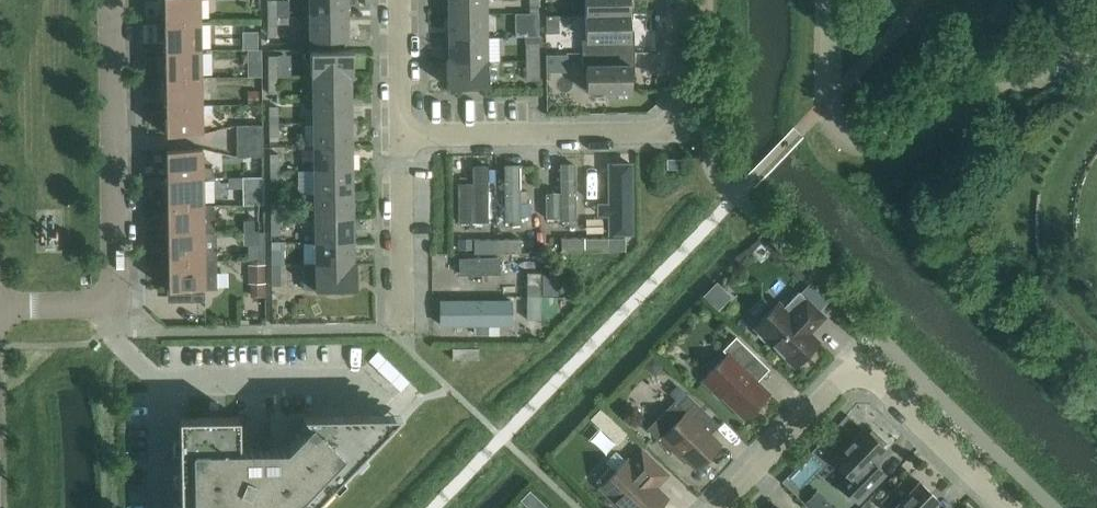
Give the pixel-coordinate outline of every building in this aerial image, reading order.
[(164,23),(200,22),(200,0),(164,0),(164,23)] [(267,18),(276,18),(276,0),(267,0),(267,18)] [(346,0),(310,0),(310,17),(346,17),(346,0)] [(449,14),(485,14),(485,0),(449,0),(449,14)] [(538,13),(538,0),(529,0),(530,13),(538,13)] [(586,15),(630,14),(629,0),(585,0),(586,15)] [(538,13),(530,13),(530,30),(539,30),(538,13)] [(485,14),(449,14),(450,38),(486,37),(485,14)] [(630,14),(586,15),(586,39),(582,39),(582,53),(634,52),(634,38),(630,38),(630,14)] [(346,17),(310,17),(311,41),(347,40),(346,17)] [(276,18),(267,18),(268,34),(276,34),(276,18)] [(201,50),(200,22),(164,23),(165,50),(201,50)] [(486,61),(486,60),(486,37),(450,38),(450,60),(450,61),(486,61)] [(530,60),(539,60),(539,43),(530,43),(530,60)] [(201,77),(201,50),(165,50),(165,78),(201,77)] [(313,77),(349,76),(353,76),(353,50),(311,51),(311,77),(313,77)] [(634,52),(582,53),(582,67),(586,67),(587,92),(631,91),(630,66),(634,66),(634,52)] [(268,78),(277,78),(277,56),(268,56),(268,78)] [(450,61),(450,60),(446,60),(447,86),(489,86),(488,59),(486,60),(486,61),(450,61)] [(539,60),(530,60),(531,81),(539,80),(539,60)] [(350,100),(349,76),(313,77),(314,100),(350,100)] [(202,105),(201,77),(165,78),(166,106),(202,105)] [(277,78),(268,78),(268,93),(277,93),(277,78)] [(350,123),(350,100),(314,100),(314,124),(350,123)] [(212,105),(202,105),(166,106),(166,134),(202,133),(202,115),(212,115),(212,105)] [(269,124),(278,124),(277,107),(269,107),(269,124)] [(350,123),(314,124),(315,147),(351,146),(350,123)] [(278,140),(278,124),(269,124),(269,140),(278,140)] [(237,141),(263,140),(263,125),(236,125),(237,141)] [(263,156),(263,140),(237,141),(237,157),(263,156)] [(351,146),(315,147),(315,170),(351,170),(351,146)] [(167,178),(203,178),(202,149),(166,150),(167,178)] [(270,171),(279,171),(278,154),(270,154),(270,171)] [(680,158),(669,158),(667,158),(667,169),(680,169),(680,158)] [(635,227),(633,164),(614,164),(614,186),(601,186),(602,213),(616,212),(616,228),(635,227)] [(575,224),(575,166),(560,166),(561,224),(575,224)] [(521,222),(520,167),(504,167),(505,222),(521,222)] [(489,223),(489,168),(473,168),(473,185),(457,185),(458,223),(489,223)] [(351,193),(351,170),(315,170),(315,193),(351,193)] [(279,188),(279,171),(270,171),(270,188),(279,188)] [(243,177),(243,188),(228,188),(228,205),(263,205),(263,177),(243,177)] [(203,205),(203,178),(167,178),(167,206),(203,205)] [(351,193),(315,193),(316,217),(352,216),(351,193)] [(270,217),(279,217),(279,201),(270,201),(270,217)] [(204,233),(203,205),(167,206),(168,234),(204,233)] [(352,239),(352,216),(316,217),(316,240),(352,239)] [(279,235),(279,217),(270,217),(271,235),(279,235)] [(243,232),(258,232),(258,220),(243,220),(243,232)] [(264,232),(258,232),(243,232),(244,244),(252,244),(252,260),(264,260),(264,232)] [(204,233),(168,234),(168,261),(216,260),(216,250),(204,250),(204,233)] [(520,239),(496,239),(474,239),(458,238),(457,251),(474,251),(474,253),(496,253),(520,253),(520,239)] [(352,239),(316,240),(316,263),(314,263),(314,265),(356,264),(356,263),(352,263),(352,239)] [(271,265),(280,265),(280,248),(271,248),(271,265)] [(216,260),(168,261),(169,289),(192,289),(193,302),(205,302),(205,289),(217,289),(216,260)] [(504,274),(504,260),(440,261),(440,274),(504,274)] [(357,289),(356,264),(314,265),(315,289),(357,289)] [(280,265),(271,265),(271,286),(280,286),(280,265)] [(264,267),(249,267),(249,285),(264,286),(264,267)] [(819,342),(810,333),(825,317),(799,292),(783,307),(778,302),(754,327),(757,330),(757,335),(763,341),(768,341),(795,367),(819,342)] [(504,318),(504,303),(441,303),(441,318),(504,318)] [(736,337),(723,350),(727,355),(702,381),(719,397),(721,396),(745,419),(769,393),(749,374),(749,370),(759,359),(736,337)] [(720,444),(696,421),(705,411),(686,393),(676,403),(686,413),(659,440),(670,450),(673,447),(696,469),(720,444)] [(195,418),(178,418),(180,507),(309,507),(400,414),(302,416),(286,449),(271,449),(270,428),(269,428),(269,437),(260,437),(255,449),(239,449),(238,417),(195,418)] [(885,442),(872,430),(869,433),(864,428),(832,461),(848,476),(839,486),(857,503),(880,480),(869,470),(887,451),(882,445),(885,442)] [(665,476),(666,474),(641,450),(628,463),(625,460),(615,470),(610,466),(596,481),(624,507),(658,507),(666,500),(656,490),(656,485),(657,484),(660,484),(665,480),(665,476)] [(910,491),(901,482),(881,501),(888,507),(930,507),(938,500),(919,481),(910,491)]
